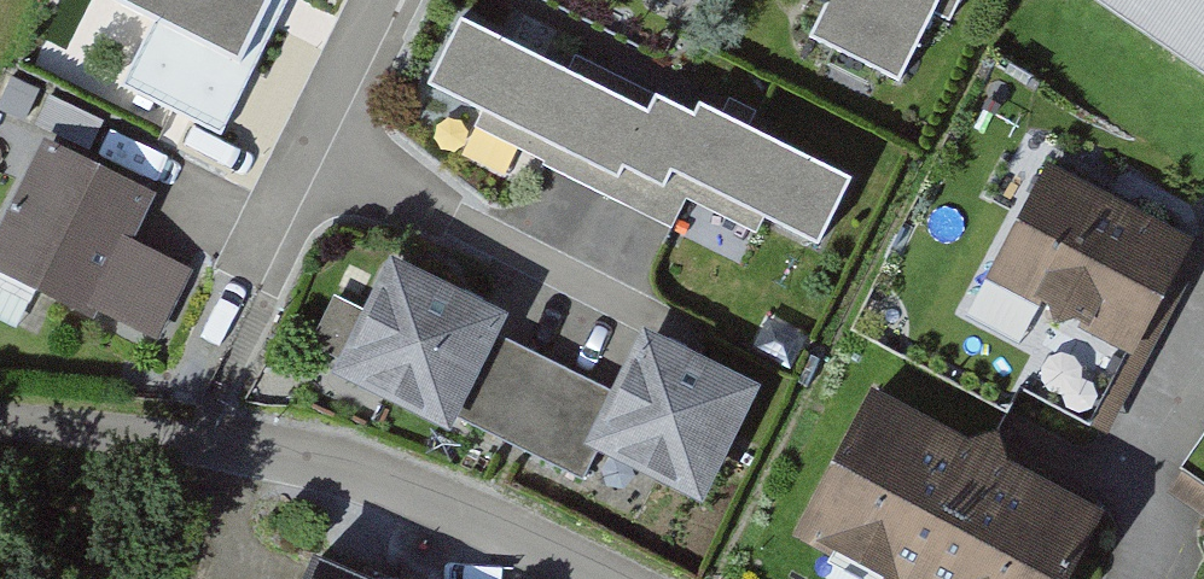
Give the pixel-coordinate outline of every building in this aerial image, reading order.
[(108,13),(149,33),(120,92),(221,141),(289,2),(284,0),(115,0),(108,13)] [(809,9),(826,17),(810,48),(899,93),(946,0),(813,0),(809,9)] [(1203,77),(1203,0),(1085,0),(1203,77)] [(681,115),(493,24),(460,92),(645,181),(651,168),(692,188),(701,169),(850,241),(881,178),(730,105),(723,119),(687,102),(681,115)] [(41,150),(0,231),(0,283),(90,328),(95,319),(155,349),(193,275),(136,246),(155,207),(41,150)] [(1193,254),(1046,172),(984,281),(1132,363),(1193,254)] [(331,387),(449,444),(458,425),(499,341),(507,325),(389,268),(331,387)] [(614,396),(499,341),(458,425),(580,484),(591,462),(584,459),(614,396)] [(760,398),(642,341),(614,396),(584,459),(591,462),(703,516),(760,398)] [(872,402),(794,547),(855,578),(1075,578),(1104,526),(872,402)] [(317,541),(301,578),(407,578),(317,541)]
